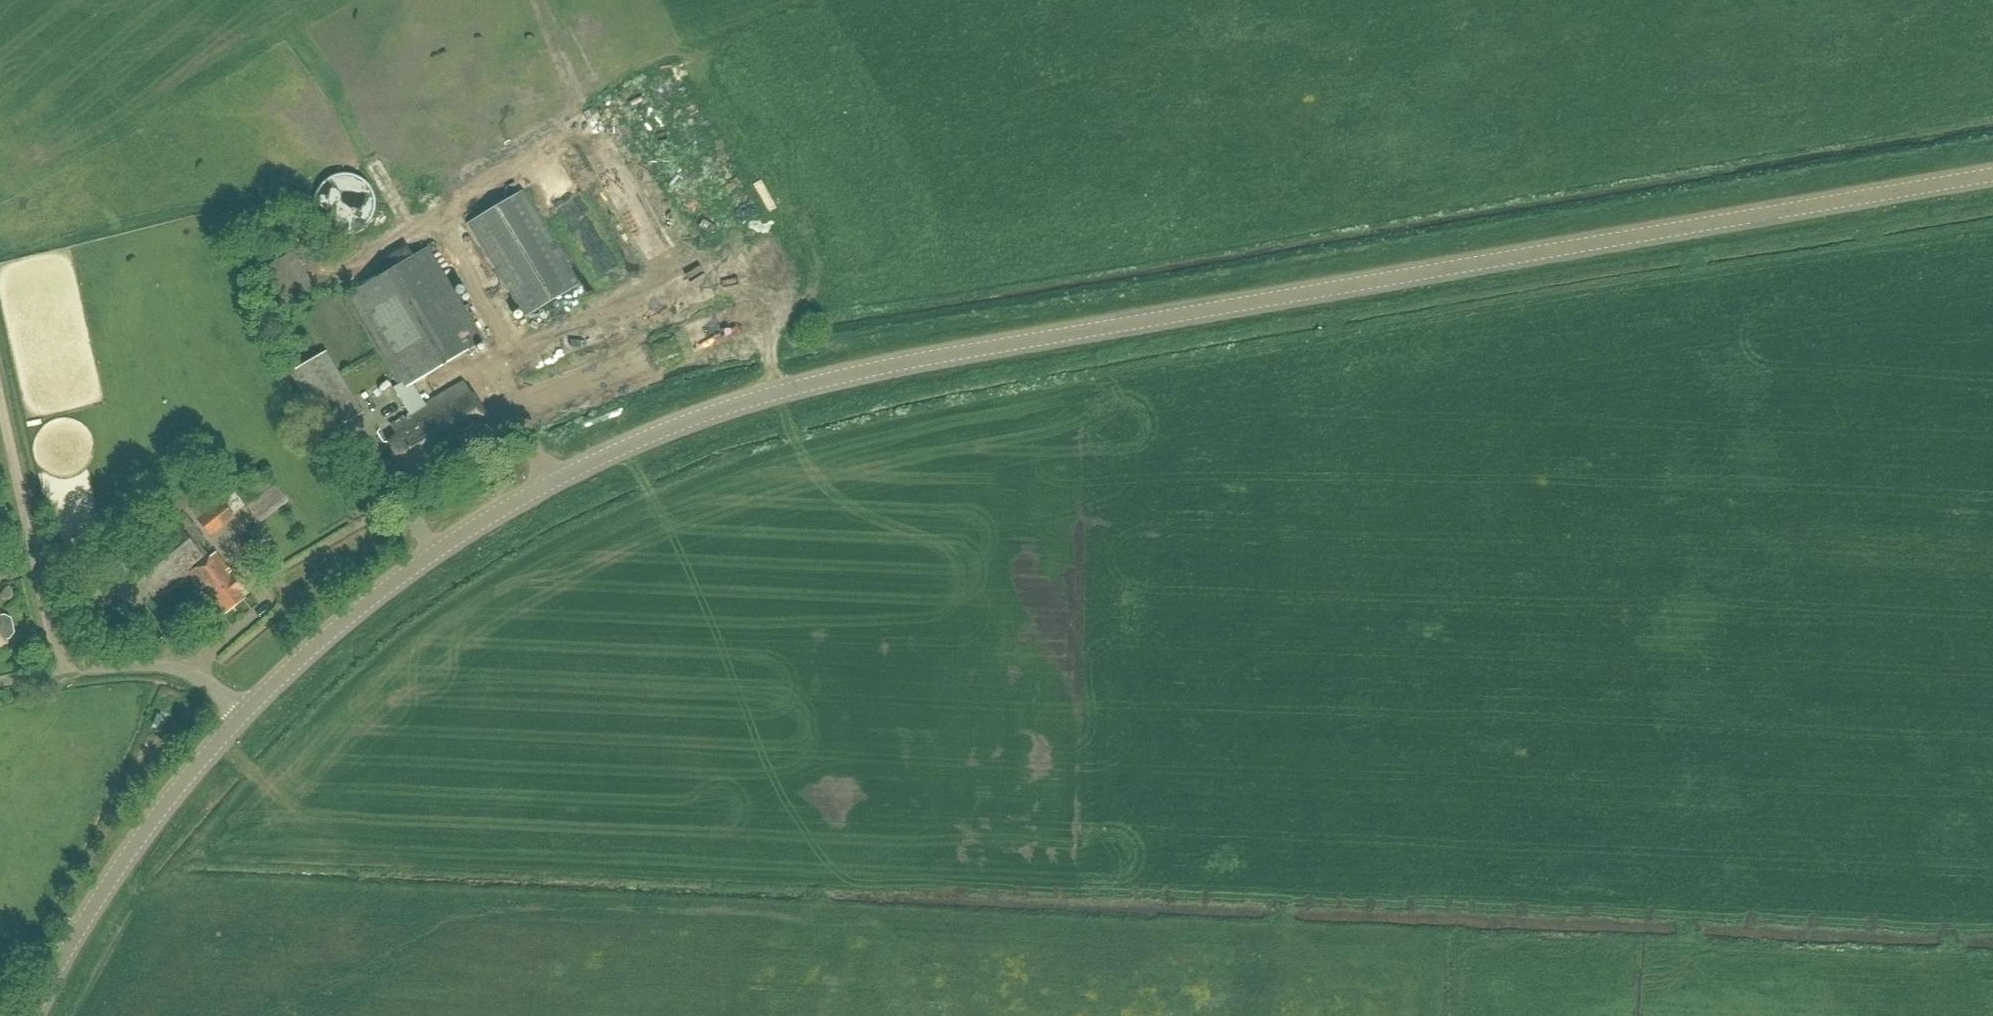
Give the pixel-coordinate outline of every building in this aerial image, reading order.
[(578,287),(522,193),(467,226),(523,319),(578,287)] [(484,341),(427,247),(348,295),(401,383),(393,388),(409,414),(397,421),(404,433),(389,442),(406,471),(425,460),(438,464),(493,431),(463,381),(424,405),(412,384),(484,341)] [(315,292),(294,253),(266,268),(287,307),(315,292)] [(691,355),(753,328),(745,310),(683,337),(691,355)] [(362,414),(326,353),(289,375),(326,436),(362,414)] [(288,502),(265,473),(237,495),(260,524),(288,502)] [(234,517),(214,492),(189,511),(209,537),(234,517)] [(205,540),(185,515),(125,564),(154,601),(187,575),(220,615),(240,599),(236,595),(247,587),(237,573),(233,576),(216,552),(209,557),(199,545),(205,540)] [(263,553),(253,541),(242,549),(251,562),(263,553)] [(0,614),(0,645),(5,644),(4,640),(9,639),(13,632),(10,617),(3,614),(0,614)]
